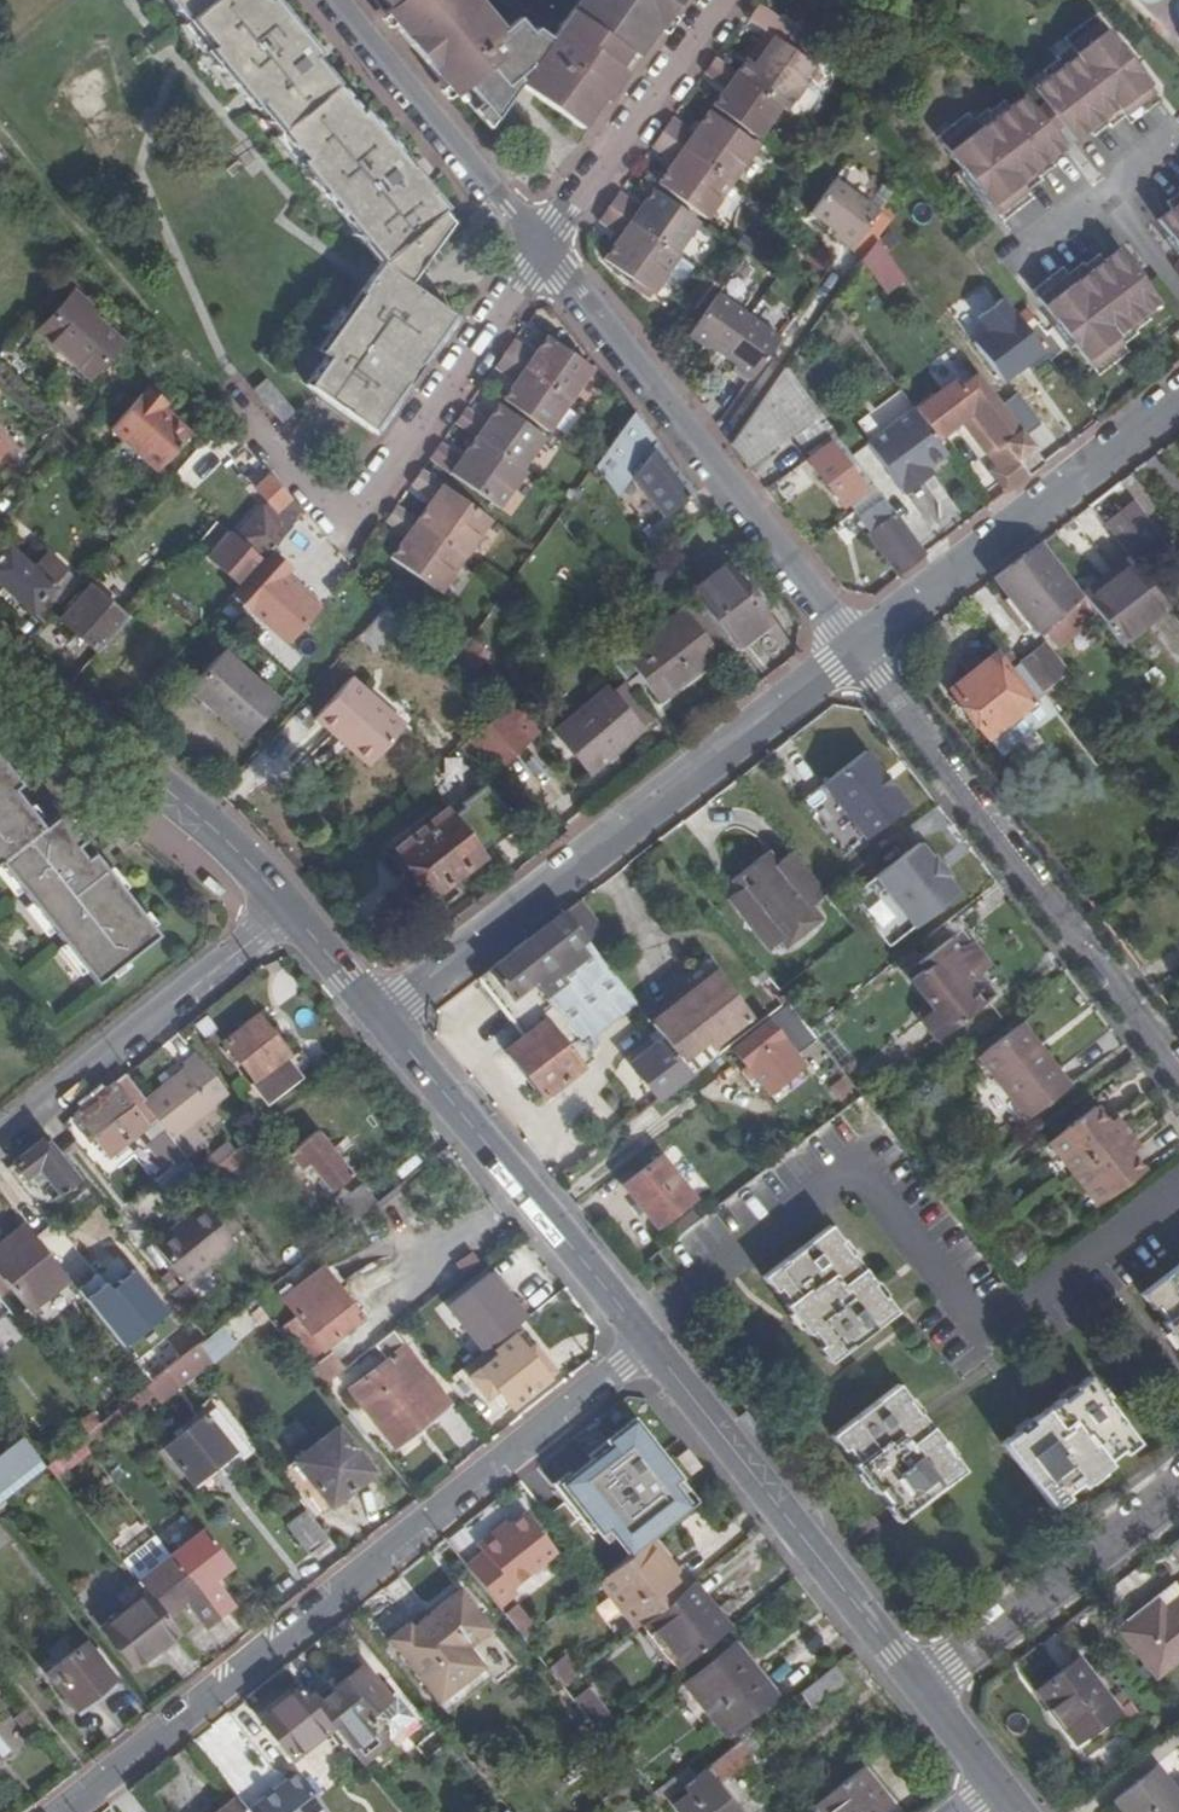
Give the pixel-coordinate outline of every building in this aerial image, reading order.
[(209,46),(205,50),(252,107),(256,104),(301,159),(297,162),(379,262),(318,350),(325,355),(305,384),(373,433),(456,317),(420,291),(408,283),(417,271),(451,223),(441,211),(445,208),(363,108),(359,111),(323,67),(314,56),(318,53),(274,0),(171,0),(209,46)] [(389,7),(384,12),(454,97),(459,93),(489,128),(519,85),(582,128),(602,100),(606,103),(627,73),(619,67),(630,51),(638,57),(658,28),(661,30),(682,0),(579,0),(552,39),(536,28),(531,32),(518,17),(503,29),(478,0),(383,0),(389,7)] [(773,37),(754,64),(747,58),(735,74),(781,106),(786,110),(807,80),(802,76),(812,62),(800,54),(807,43),(795,34),(797,31),(759,3),(748,19),(773,37)] [(1093,12),(1063,35),(1070,43),(1099,20),(1093,12)] [(915,29),(923,35),(930,26),(922,20),(915,29)] [(1047,75),(1032,87),(1073,140),(1087,128),(1092,135),(1107,124),(1109,126),(1124,115),(1154,92),(1099,20),(1070,43),(1077,52),(1062,64),(1047,75)] [(1056,56),(1062,64),(1077,52),(1070,43),(1055,54),(1056,56)] [(323,67),(327,64),(318,53),(314,56),(323,67)] [(1041,68),(1047,75),(1062,64),(1056,56),(1041,68)] [(735,74),(714,59),(704,72),(726,87),(729,90),(725,95),(722,93),(713,106),(758,138),(781,106),(735,74)] [(818,88),(807,80),(786,110),(801,120),(819,94),(818,88)] [(1124,115),(1129,122),(1160,99),(1154,92),(1124,115)] [(1048,158),(1063,147),(1022,94),(1007,106),(993,117),(978,129),(970,119),(941,142),(996,214),(1026,190),(1041,179),(1039,176),(1054,165),(1048,158)] [(987,110),(993,117),(1007,106),(1001,98),(987,110)] [(970,119),(978,129),(993,117),(987,110),(985,108),(970,119)] [(672,117),(662,132),(732,182),(758,145),(709,110),(698,126),(701,129),(697,135),(694,132),(672,117)] [(934,134),(941,142),(970,119),(964,111),(934,134)] [(669,168),(657,184),(706,219),(732,182),(662,132),(652,147),(673,162),(676,164),(672,170),(669,168)] [(844,164),(834,178),(891,220),(901,205),(844,164)] [(891,220),(834,178),(809,212),(834,229),(831,233),(864,257),(877,240),(891,220)] [(619,192),(609,206),(676,253),(699,221),(654,188),(645,201),(648,204),(644,210),(641,207),(619,192)] [(1001,221),(1032,197),(1026,190),(996,214),(1001,221)] [(1171,208),(1157,219),(1178,248),(1178,191),(1166,201),(1171,208)] [(605,258),(654,293),(680,256),(676,253),(609,206),(599,221),(620,236),(623,238),(619,244),(616,242),(605,258)] [(834,299),(866,342),(921,299),(877,240),(864,257),(834,299)] [(1159,301),(1118,248),(1104,260),(1098,253),(1084,264),(1082,262),(1067,273),(1037,296),(1092,368),(1121,345),(1114,336),(1129,324),(1144,313),(1159,301)] [(1031,289),(1037,296),(1067,273),(1062,266),(1031,289)] [(417,271),(408,283),(420,291),(417,271)] [(92,377),(122,342),(88,313),(92,309),(73,292),(39,331),(92,377)] [(688,335),(706,348),(709,345),(717,350),(721,345),(726,348),(731,352),(727,358),(736,364),(734,367),(751,379),(780,339),(717,294),(688,335)] [(977,316),(988,330),(973,342),(1004,381),(1046,348),(1004,295),(977,316)] [(1149,320),(1144,313),(1129,324),(1135,332),(1149,320)] [(1114,336),(1121,345),(1136,334),(1135,332),(1129,324),(1114,336)] [(593,368),(547,336),(539,348),(542,350),(538,356),(535,354),(514,339),(505,353),(571,400),(593,368)] [(721,345),(717,350),(721,354),(726,348),(721,345)] [(1092,368),(1098,376),(1127,353),(1121,345),(1092,368)] [(727,358),(731,352),(726,348),(721,354),(727,358)] [(503,399),(548,431),(571,400),(505,353),(494,367),(515,382),(518,384),(514,390),(511,388),(503,399)] [(793,433),(820,412),(785,368),(731,444),(748,466),(793,433)] [(994,396),(978,373),(962,385),(957,379),(916,409),(938,440),(961,421),(972,413),(996,445),(994,447),(1007,465),(1001,470),(1013,487),(1044,463),(994,396)] [(190,434),(161,409),(165,404),(146,388),(111,429),(159,471),(190,434)] [(897,395),(866,419),(877,433),(909,410),(897,395)] [(545,436),(499,404),(490,417),(494,419),(489,425),(486,423),(465,408),(455,423),(476,437),(522,469),(545,436)] [(916,409),(914,407),(867,441),(905,493),(927,477),(923,471),(928,467),(947,453),(938,440),(916,409)] [(696,493),(633,411),(595,466),(617,495),(633,470),(666,516),(696,493)] [(793,433),(811,456),(838,436),(820,412),(793,433)] [(996,445),(972,413),(961,421),(995,466),(989,471),(1005,493),(1013,487),(1001,470),(1007,465),(994,447),(996,445)] [(811,456),(808,458),(843,506),(849,501),(867,488),(866,488),(873,482),(838,436),(811,456)] [(430,459),(500,508),(525,471),(522,469),(476,437),(465,452),(469,454),(465,460),(461,458),(440,443),(430,459)] [(928,467),(923,471),(927,477),(933,473),(928,467)] [(466,555),(491,519),(422,470),(411,485),(431,500),(435,502),(431,508),(427,506),(417,520),(466,555)] [(304,512),(271,474),(255,487),(267,501),(235,538),(227,531),(205,555),(239,585),(261,560),(269,551),(292,525),(291,524),(300,515),(304,512)] [(867,488),(849,501),(855,509),(879,491),(873,482),(866,488),(867,488)] [(868,531),(900,575),(925,555),(879,491),(855,509),(870,530),(868,531)] [(1131,502),(1119,511),(1135,531),(1147,521),(1131,502)] [(391,557),(440,592),(466,555),(417,520),(396,506),(385,521),(406,536),(409,538),(405,544),(402,542),(391,557)] [(326,537),(304,512),(300,515),(322,540),(326,537)] [(5,520),(0,525),(0,542),(2,543),(14,528),(5,520)] [(664,546),(647,523),(641,526),(659,550),(664,546)] [(1079,596),(1040,543),(993,579),(1019,616),(1027,610),(1043,632),(1084,602),(1079,596)] [(80,581),(47,553),(32,569),(24,562),(5,545),(0,551),(0,583),(44,622),(80,581)] [(32,569),(47,553),(39,545),(24,562),(32,569)] [(107,551),(94,565),(104,575),(118,560),(107,551)] [(269,551),(261,560),(239,585),(231,594),(285,643),(316,608),(281,576),(289,568),(269,551)] [(1115,578),(1084,602),(1115,643),(1164,606),(1128,559),(1110,572),(1115,578)] [(770,623),(724,563),(691,588),(737,648),(770,623)] [(1079,596),(1084,602),(1115,578),(1110,572),(1079,596)] [(96,652),(102,645),(126,618),(90,585),(81,595),(77,592),(62,608),(66,612),(59,619),(96,652)] [(696,598),(684,608),(719,654),(732,644),(696,598)] [(374,650),(403,626),(386,605),(373,620),(361,634),(374,650)] [(660,702),(720,656),(719,654),(684,608),(623,653),(617,658),(612,651),(606,656),(627,683),(639,674),(660,702)] [(126,618),(102,645),(121,662),(145,635),(126,618)] [(494,657),(476,634),(457,660),(470,676),(494,657)] [(617,658),(623,653),(618,647),(615,649),(606,637),(597,644),(606,656),(612,651),(617,658)] [(1041,646),(1016,665),(1039,696),(1058,680),(1064,676),(1041,646)] [(279,701),(223,651),(189,689),(244,739),(279,701)] [(993,656),(948,692),(984,738),(986,736),(1027,704),(1029,702),(993,656)] [(351,677),(315,717),(337,737),(340,733),(373,761),(405,725),(351,677)] [(1058,680),(1039,696),(1057,718),(1076,703),(1058,680)] [(591,773),(643,728),(607,687),(555,731),(591,773)] [(511,703),(467,740),(493,770),(529,738),(515,721),(522,715),(511,703)] [(1027,704),(986,736),(998,750),(1038,718),(1027,704)] [(522,715),(515,721),(529,738),(537,732),(522,715)] [(369,765),(373,761),(340,733),(337,737),(369,765)] [(806,796),(848,851),(906,807),(864,752),(806,796)] [(14,790),(21,785),(0,758),(0,862),(1,861),(65,942),(71,937),(81,950),(75,955),(97,984),(159,935),(104,867),(89,878),(81,867),(88,862),(86,859),(76,847),(83,841),(61,813),(43,828),(14,790)] [(433,895),(482,855),(493,847),(473,822),(463,831),(448,812),(398,852),(418,876),(411,882),(426,900),(433,895)] [(917,845),(872,880),(910,931),(955,896),(943,878),(945,877),(932,860),(930,862),(917,845)] [(769,850),(730,880),(738,890),(726,899),(766,949),(778,940),(785,949),(822,920),(810,905),(824,893),(791,851),(778,861),(769,850)] [(418,876),(398,852),(392,857),(411,882),(418,876)] [(104,867),(94,853),(86,859),(88,862),(81,867),(89,878),(104,867)] [(602,932),(578,901),(564,913),(587,943),(602,932)] [(560,976),(574,966),(587,956),(581,947),(587,943),(564,913),(477,979),(513,1026),(535,1008),(521,991),(542,976),(552,990),(564,982),(560,976)] [(81,950),(71,937),(65,942),(75,955),(81,950)] [(906,978),(930,1009),(917,1019),(934,1041),(981,1006),(965,985),(988,968),(969,943),(959,950),(948,938),(914,964),(918,969),(906,978)] [(560,976),(564,982),(578,971),(574,966),(560,976)] [(596,983),(616,1008),(623,1002),(619,996),(624,991),(609,972),(596,983)] [(715,977),(651,1027),(662,1040),(691,1078),(723,1053),(714,1042),(746,1018),(715,977)] [(616,1008),(621,1014),(634,1004),(624,991),(619,996),(623,1002),(616,1008)] [(585,1005),(571,1016),(589,1039),(603,1028),(585,1005)] [(535,1008),(513,1026),(522,1037),(505,1051),(542,1098),(581,1068),(544,1021),(549,1017),(541,1008),(535,1008)] [(304,1078),(284,1053),(288,1051),(257,1011),(224,1038),(254,1077),(250,1081),(269,1105),(304,1078)] [(1018,1023),(1013,1027),(1036,1057),(1042,1053),(1018,1023)] [(765,1092),(786,1076),(790,1081),(802,1072),(797,1066),(799,1065),(766,1024),(733,1050),(765,1092)] [(786,1039),(808,1067),(823,1056),(801,1027),(786,1039)] [(1068,1087),(1042,1053),(1036,1057),(1013,1027),(975,1056),(1024,1120),(1068,1087)] [(691,1078),(662,1040),(629,1065),(658,1102),(691,1078)] [(191,1122),(214,1104),(213,1102),(226,1091),(197,1055),(184,1065),(185,1067),(171,1079),(163,1085),(145,1099),(142,1102),(186,1156),(206,1141),(191,1122)] [(163,1085),(171,1079),(165,1071),(157,1077),(163,1085)] [(146,1125),(133,1109),(142,1102),(145,1099),(125,1074),(76,1114),(87,1128),(95,1138),(109,1156),(146,1125)] [(1115,1140),(1103,1124),(1090,1107),(1051,1136),(1062,1150),(1055,1156),(1070,1175),(1085,1193),(1092,1188),(1103,1202),(1140,1174),(1127,1156),(1115,1140)] [(1110,1118),(1103,1124),(1115,1140),(1122,1134),(1110,1118)] [(95,1138),(87,1128),(82,1133),(90,1142),(95,1138)] [(353,1174),(317,1130),(288,1153),(291,1157),(297,1164),(301,1169),(308,1163),(331,1192),(353,1174)] [(1135,1150),(1122,1134),(1115,1140),(1127,1156),(1135,1150)] [(1062,1150),(1051,1136),(1045,1142),(1055,1156),(1062,1150)] [(81,1180),(46,1137),(13,1164),(25,1178),(29,1174),(39,1166),(49,1179),(62,1195),(81,1180)] [(217,1166),(236,1151),(229,1142),(210,1157),(217,1166)] [(211,1188),(254,1152),(246,1143),(236,1151),(217,1166),(203,1178),(211,1188)] [(201,1175),(196,1169),(186,1156),(156,1181),(171,1199),(201,1175)] [(659,1156),(622,1184),(657,1229),(693,1199),(659,1156)] [(203,1178),(217,1166),(210,1157),(196,1169),(201,1175),(203,1178)] [(297,1164),(291,1157),(287,1161),(292,1168),(297,1164)] [(49,1179),(39,1166),(29,1174),(39,1187),(49,1179)] [(354,1219),(375,1202),(361,1185),(360,1185),(340,1202),(354,1219)] [(1095,1207),(1103,1202),(1092,1188),(1085,1193),(1095,1207)] [(243,1228),(216,1194),(204,1203),(231,1237),(243,1228)] [(186,1282),(236,1243),(231,1237),(204,1203),(185,1219),(188,1222),(179,1228),(177,1225),(154,1243),(186,1282)] [(179,1228),(188,1222),(185,1219),(177,1225),(179,1228)] [(25,1224),(0,1243),(0,1290),(2,1293),(9,1287),(29,1312),(70,1280),(45,1249),(25,1224)] [(830,1226),(763,1278),(827,1363),(893,1311),(830,1226)] [(1135,1298),(1178,1356),(1178,1265),(1135,1298)] [(363,1319),(322,1267),(293,1289),(289,1284),(278,1293),(305,1327),(296,1335),(314,1358),(363,1319)] [(99,1275),(79,1291),(124,1347),(167,1313),(133,1271),(110,1289),(99,1275)] [(485,1350),(525,1319),(489,1274),(449,1306),(485,1350)] [(203,1304),(186,1282),(172,1293),(189,1315),(203,1304)] [(212,1363),(234,1345),(220,1327),(197,1345),(210,1361),(212,1363)] [(447,1402),(448,1402),(392,1331),(338,1374),(344,1381),(380,1352),(386,1360),(349,1389),(394,1445),(428,1418),(447,1402)] [(547,1377),(554,1371),(533,1346),(526,1352),(513,1335),(494,1350),(497,1354),(480,1368),(497,1390),(512,1408),(548,1379),(547,1377)] [(180,1385),(210,1361),(197,1345),(157,1377),(169,1392),(179,1384),(180,1385)] [(497,1390),(480,1368),(470,1376),(488,1397),(497,1390)] [(334,1396),(347,1385),(344,1381),(338,1374),(326,1384),(334,1396)] [(1133,1448),(1098,1400),(1102,1397),(1096,1389),(1091,1392),(1082,1379),(997,1444),(1047,1512),(1133,1448)] [(897,1384),(829,1435),(894,1519),(961,1469),(897,1384)] [(447,1402),(428,1418),(431,1423),(451,1407),(447,1402)] [(193,1484),(245,1443),(216,1406),(164,1448),(193,1484)] [(98,1424),(89,1413),(78,1421),(88,1433),(98,1424)] [(107,1432),(119,1423),(112,1414),(100,1423),(107,1432)] [(608,1527),(629,1553),(694,1502),(632,1422),(588,1455),(592,1460),(561,1485),(600,1533),(608,1527)] [(86,1449),(107,1432),(100,1423),(98,1424),(88,1433),(79,1440),(86,1449)] [(372,1471),(336,1427),(294,1462),(317,1490),(330,1506),(372,1471)] [(39,1459),(23,1438),(0,1456),(0,1490),(39,1459)] [(86,1449),(79,1440),(62,1453),(72,1466),(89,1452),(86,1449)] [(72,1466),(62,1453),(47,1465),(56,1478),(72,1466)] [(45,1467),(39,1459),(0,1490),(0,1503),(45,1467)] [(317,1490),(294,1462),(284,1470),(307,1498),(317,1490)] [(484,1553),(467,1567),(491,1596),(553,1546),(523,1508),(507,1521),(495,1531),(491,1527),(474,1541),(484,1553)] [(328,1538),(306,1511),(287,1525),(310,1553),(328,1538)] [(507,1521),(504,1517),(491,1527),(495,1531),(507,1521)] [(236,1605),(215,1579),(233,1565),(203,1528),(138,1580),(168,1616),(185,1603),(206,1629),(221,1617),(236,1605)] [(673,1568),(650,1539),(645,1543),(668,1572),(673,1568)] [(688,1586),(673,1568),(668,1572),(645,1543),(600,1579),(598,1581),(636,1628),(641,1623),(647,1619),(688,1586)] [(134,1666),(179,1630),(168,1616),(138,1580),(117,1596),(126,1608),(103,1627),(134,1666)] [(729,1627),(693,1582),(688,1586),(724,1632),(729,1627)] [(724,1632),(688,1586),(647,1619),(683,1664),(724,1632)] [(484,1666),(469,1648),(493,1629),(460,1588),(429,1613),(426,1608),(388,1638),(439,1702),(458,1687),(484,1666)] [(1119,1632),(1152,1677),(1178,1657),(1178,1595),(1175,1590),(1119,1632)] [(683,1664),(647,1619),(641,1623),(678,1669),(683,1664)] [(75,1710),(114,1677),(85,1639),(45,1673),(75,1710)] [(778,1690),(738,1640),(733,1644),(773,1694),(778,1690)] [(773,1694),(733,1644),(684,1683),(725,1733),(773,1694)] [(579,1674),(565,1657),(550,1670),(563,1686),(579,1674)] [(1076,1661),(1037,1691),(1077,1743),(1116,1712),(1076,1661)] [(398,1713),(406,1707),(391,1688),(386,1692),(364,1664),(337,1685),(332,1680),(310,1697),(359,1759),(386,1738),(380,1731),(399,1715),(398,1713)] [(813,1707),(846,1680),(834,1665),(801,1691),(813,1707)] [(466,1698),(492,1677),(484,1666),(458,1687),(466,1698)] [(288,1754),(328,1723),(299,1687),(260,1718),(288,1754)] [(580,1707),(594,1696),(588,1687),(573,1699),(580,1707)] [(614,1720),(594,1696),(580,1707),(600,1732),(614,1720)] [(386,1738),(413,1716),(406,1707),(398,1713),(399,1715),(380,1731),(386,1738)] [(38,1725),(26,1709),(16,1717),(27,1733),(38,1725)] [(292,1759),(332,1728),(328,1723),(288,1754),(292,1759)] [(759,1748),(748,1734),(740,1740),(751,1753),(759,1748)] [(1085,1758),(1097,1777),(1134,1753),(1121,1734),(1085,1758)] [(715,1783),(719,1779),(751,1753),(740,1740),(695,1777),(685,1785),(690,1791),(685,1795),(674,1804),(680,1811),(738,1811),(715,1783)] [(891,1804),(861,1766),(815,1803),(822,1811),(881,1811),(891,1804)] [(685,1785),(695,1777),(687,1767),(676,1777),(683,1786),(685,1785)] [(1119,1811),(1178,1811),(1147,1769),(1109,1799),(1119,1811)] [(248,1811),(249,1811),(329,1811),(297,1772),(248,1811)] [(680,1788),(683,1786),(676,1777),(657,1791),(665,1801),(680,1788)] [(719,1779),(715,1783),(738,1811),(746,1811),(719,1779)] [(690,1791),(685,1785),(683,1786),(680,1788),(685,1795),(690,1791)] [(665,1801),(657,1791),(651,1796),(659,1806),(665,1801)] [(237,1797),(218,1811),(249,1811),(248,1811),(244,1806),(237,1797)]
